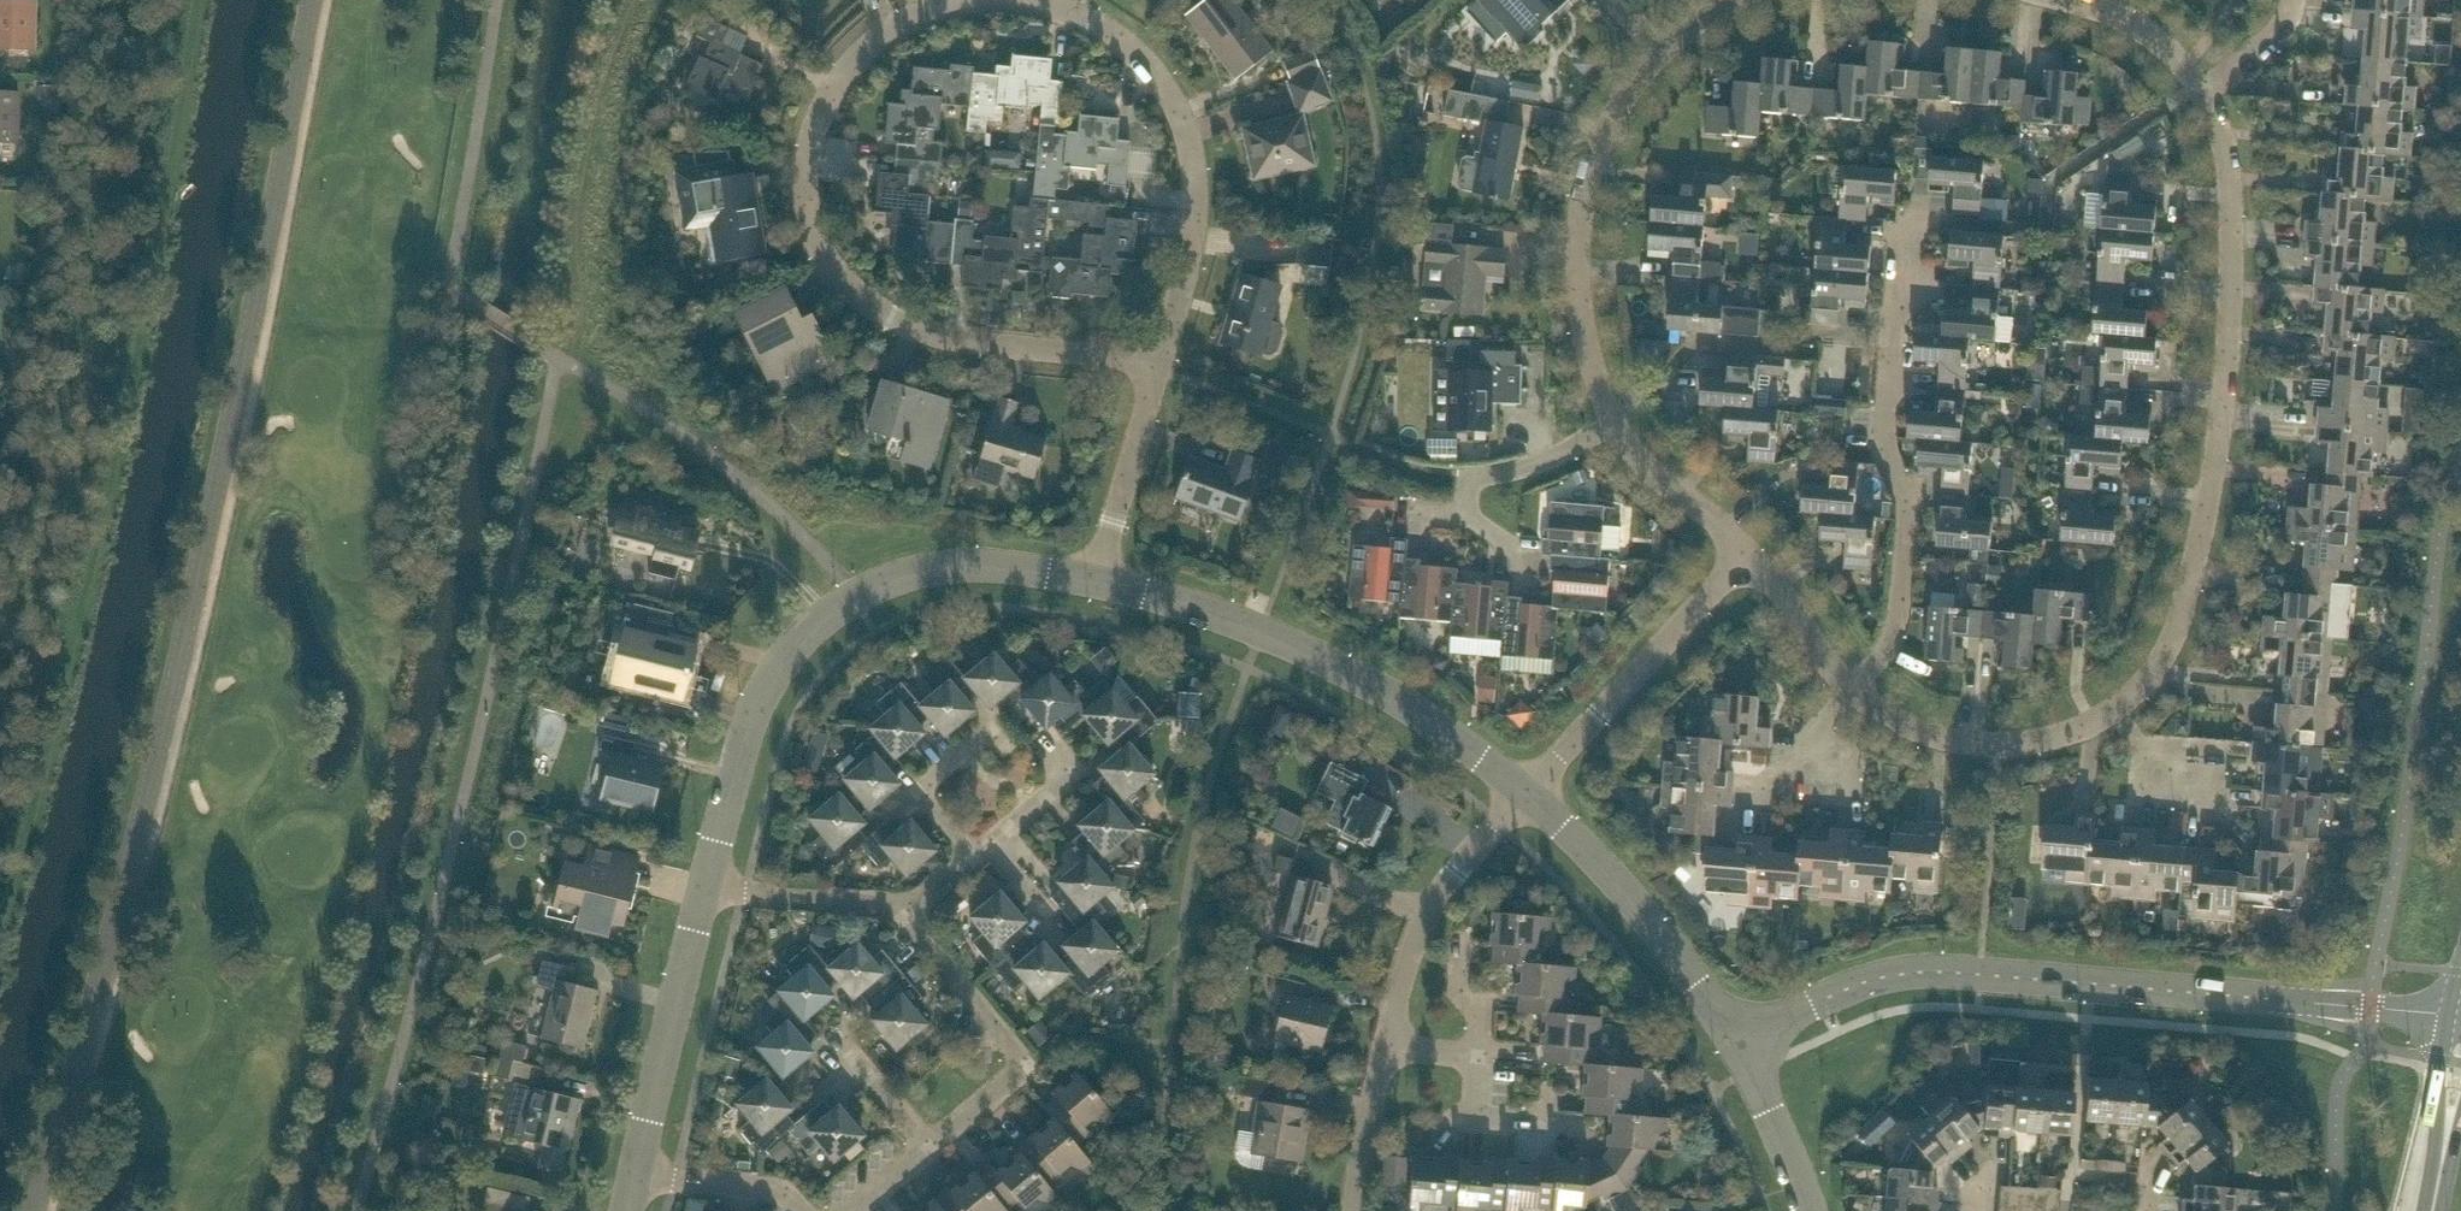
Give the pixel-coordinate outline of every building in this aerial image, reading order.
[(727,21),(733,9),(714,0),(709,12),(727,21)] [(1269,51),(1230,0),(1208,0),(1188,15),(1235,77),(1269,51)] [(1558,11),(1547,0),(1480,0),(1469,10),(1497,42),(1513,27),(1530,45),(1545,31),(1540,27),(1558,11)] [(2355,11),(2422,18),(2424,0),(2356,0),(2355,11)] [(33,2),(9,1),(9,3),(0,2),(0,48),(7,48),(7,37),(32,37),(33,2)] [(2420,39),(2422,18),(2355,11),(2354,28),(2368,29),(2366,59),(2408,63),(2410,38),(2420,39)] [(1294,37),(1303,30),(1292,15),(1283,23),(1294,37)] [(721,46),(729,28),(705,18),(696,36),(711,42),(703,59),(700,58),(687,86),(715,99),(720,88),(747,100),(763,65),(721,46)] [(1897,70),(1899,44),(1872,41),(1870,67),(1868,95),(1920,99),(1922,72),(1897,70)] [(1972,103),(1977,50),(1950,48),(1948,74),(1922,72),(1920,99),(1972,103)] [(2001,78),(2003,52),(1977,50),(1972,103),(2023,108),(2025,95),(2026,80),(2001,78)] [(1290,79),(1318,69),(1312,52),(1284,63),(1290,79)] [(1791,86),(1793,61),(1766,58),(1764,84),(1762,111),(1763,112),(1814,116),(1816,88),(1791,86)] [(1041,78),(1042,62),(1011,59),(1010,70),(999,69),(998,76),(973,73),(972,73),(969,107),(968,107),(966,132),(985,134),(986,124),(1001,125),(1003,103),(1041,106),(1039,125),(1055,126),(1055,127),(1058,127),(1063,82),(1049,80),(1049,78),(1041,78)] [(2405,87),(2408,63),(2366,59),(2364,88),(2349,87),(2348,104),(2362,106),(2362,105),(2404,109),(2414,110),(2416,88),(2405,87)] [(973,67),(954,65),(950,65),(950,71),(913,67),(910,94),(904,93),(903,105),(892,104),(889,135),(897,136),(895,159),(940,164),(942,143),(932,142),(936,104),(968,107),(969,107),(972,73),(973,73),(973,67)] [(1870,67),(1844,65),(1841,91),(1816,88),(1814,116),(1866,121),(1868,95),(1870,67)] [(2075,126),(2080,73),(2052,71),(2050,97),(2025,95),(2023,108),(2022,122),(2075,126)] [(1299,113),(1331,101),(1320,72),(1288,84),(1299,113)] [(1764,84),(1737,82),(1735,108),(1709,105),(1707,133),(1760,137),(1763,112),(1762,111),(1764,84)] [(1508,115),(1511,101),(1450,90),(1445,115),(1482,121),(1484,111),(1508,115)] [(16,95),(0,94),(0,129),(15,130),(16,95)] [(2404,109),(2362,105),(2362,106),(2360,134),(2345,133),(2344,149),(2385,153),(2385,154),(2411,156),(2412,134),(2402,133),(2404,109)] [(1255,177),(1311,164),(1301,117),(1244,130),(1255,177)] [(1108,137),(1110,121),(1079,118),(1077,136),(1054,134),(1055,127),(1055,126),(1039,125),(1032,198),(1032,199),(1048,200),(1054,201),(1054,200),(1055,189),(1068,190),(1071,162),(1108,166),(1106,185),(1126,187),(1130,141),(1116,140),(1117,138),(1108,137)] [(1511,199),(1525,128),(1488,121),(1481,159),(1469,156),(1464,159),(1460,184),(1463,188),(1475,191),(1475,192),(1511,199)] [(2385,154),(2385,153),(2344,149),(2341,179),(2327,178),(2325,194),(2367,198),(2367,199),(2392,201),(2394,179),(2383,178),(2385,154)] [(750,178),(733,181),(728,151),(695,153),(697,171),(677,174),(686,228),(712,223),(719,259),(762,251),(750,178)] [(1954,212),(1982,215),(1982,205),(1983,196),(1986,161),(1933,157),(1931,184),(1956,186),(1954,212)] [(938,184),(940,164),(895,159),(892,183),(881,182),(878,213),(890,214),(889,225),(895,226),(892,253),(929,256),(928,262),(951,264),(955,224),(954,224),(921,221),(925,183),(938,184)] [(1896,198),(1898,171),(1845,166),(1841,219),(1848,219),(1848,220),(1868,221),(1870,196),(1896,198)] [(1732,198),(1734,176),(1683,172),(1681,198),(1655,196),(1652,222),(1706,227),(1708,196),(1732,198)] [(2132,205),(2134,179),(2107,177),(2102,230),(2156,234),(2158,207),(2132,205)] [(2367,199),(2367,198),(2325,194),(2323,223),(2308,222),(2307,238),(2374,245),(2376,223),(2365,223),(2367,199)] [(1983,196),(1982,205),(1982,215),(1981,219),(1997,221),(2008,222),(2010,198),(1983,196)] [(1032,199),(1032,198),(1029,198),(1028,208),(1013,206),(1009,244),(972,240),(973,221),(955,219),(954,219),(954,224),(955,224),(951,264),(964,265),(963,267),(972,268),(970,284),(1002,287),(1003,275),(1014,277),(1015,270),(1041,273),(1046,219),(1048,200),(1032,199)] [(1054,200),(1054,201),(1048,200),(1046,219),(1089,223),(1085,260),(1051,257),(1048,296),(1071,298),(1072,294),(1108,297),(1111,271),(1117,271),(1118,260),(1130,261),(1133,230),(1117,228),(1118,220),(1108,219),(1109,206),(1054,200)] [(955,219),(973,221),(974,204),(957,202),(955,219)] [(1841,219),(1821,217),(1817,269),(1870,274),(1872,247),(1846,245),(1848,220),(1848,219),(1841,219)] [(1455,240),(1456,225),(1417,221),(1415,236),(1455,240)] [(1701,279),(1706,227),(1652,222),(1650,249),(1676,251),(1674,276),(1701,279)] [(2154,261),(2156,234),(2102,230),(2098,282),(2125,284),(2128,258),(2154,261)] [(2001,289),(2006,236),(1953,232),(1950,259),(1976,261),(1974,286),(2001,289)] [(1329,267),(1332,239),(1299,236),(1295,264),(1329,267)] [(2372,266),(2374,245),(2307,238),(2306,255),(2320,256),(2318,286),(2359,290),(2359,289),(2361,265),(2372,266)] [(1427,289),(1426,307),(1483,313),(1486,274),(1503,276),(1506,251),(1431,244),(1430,260),(1427,289)] [(1868,300),(1870,274),(1817,269),(1814,310),(1803,309),(1801,325),(1812,322),(1840,324),(1842,298),(1868,300)] [(1240,275),(1220,343),(1260,355),(1261,352),(1268,354),(1276,350),(1281,333),(1277,325),(1270,322),(1281,287),(1274,285),(1240,275)] [(1699,304),(1701,279),(1674,276),(1670,329),(1760,337),(1762,309),(1699,304)] [(2123,309),(2125,284),(2098,282),(2094,334),(2106,335),(2147,338),(2147,337),(2149,311),(2123,309)] [(1997,341),(2001,289),(1974,286),(1972,311),(1946,309),(1944,335),(1944,336),(1971,339),(1997,341)] [(2359,289),(2359,290),(2318,286),(2316,302),(2331,304),(2328,333),(2370,337),(2370,336),(2372,312),(2383,313),(2385,291),(2359,289)] [(809,320),(799,325),(783,294),(739,316),(764,366),(775,360),(785,381),(829,358),(809,320)] [(1484,328),(1484,317),(1464,317),(1463,328),(1484,328)] [(1944,336),(1944,335),(1918,333),(1916,361),(1941,363),(1939,388),(1967,390),(1971,339),(1944,336)] [(2370,336),(2370,337),(2328,333),(2327,349),(2341,351),(2339,380),(2380,384),(2383,359),(2393,360),(2395,338),(2370,336)] [(2147,337),(2147,338),(2106,335),(2103,369),(2086,368),(2084,385),(2129,389),(2131,364),(2157,366),(2159,338),(2147,337)] [(1449,345),(1449,360),(1472,361),(1472,345),(1449,345)] [(1452,375),(1450,425),(1492,426),(1492,399),(1522,400),(1523,365),(1516,365),(1516,351),(1480,351),(1480,364),(1480,374),(1480,376),(1452,375)] [(1704,377),(1702,405),(1728,407),(1728,406),(1755,408),(1769,409),(1772,374),(1785,375),(1786,358),(1759,356),(1732,354),(1731,371),(1718,370),(1717,372),(1705,371),(1704,377)] [(902,388),(905,380),(888,375),(884,388),(882,387),(870,429),(905,439),(904,444),(907,445),(903,460),(927,467),(946,401),(902,388)] [(2378,408),(2380,384),(2339,380),(2336,409),(2322,408),(2321,425),(2387,430),(2389,409),(2378,408)] [(2127,414),(2129,389),(2084,385),(2083,402),(2100,404),(2097,438),(2124,441),(2150,443),(2153,416),(2127,414)] [(1962,442),(1967,390),(1939,388),(1937,413),(1911,411),(1909,438),(1921,439),(1962,442)] [(1850,398),(1829,396),(1828,414),(1848,416),(1850,398)] [(1011,429),(1019,403),(999,397),(991,423),(977,468),(976,468),(972,480),(997,487),(1003,469),(1034,478),(1045,439),(1011,429)] [(1728,407),(1726,433),(1751,435),(1749,461),(1776,463),(1777,456),(1781,410),(1769,409),(1755,408),(1728,406),(1728,407)] [(2386,452),(2387,430),(2321,425),(2319,441),(2333,442),(2331,472),(2362,475),(2373,476),(2375,451),(2386,452)] [(2097,438),(2071,436),(2067,488),(2094,490),(2096,465),(2122,467),(2124,441),(2097,438)] [(1272,439),(1259,474),(1277,480),(1290,446),(1272,439)] [(1459,439),(1430,439),(1430,454),(1458,455),(1459,439)] [(1962,442),(1921,439),(1919,465),(1945,468),(1943,493),(1970,495),(1974,443),(1962,442)] [(1251,480),(1258,460),(1232,451),(1225,471),(1190,458),(1176,498),(1238,520),(1252,480),(1251,480)] [(1302,471),(1306,459),(1290,454),(1286,465),(1302,471)] [(1869,460),(1870,482),(1889,481),(1888,459),(1869,460)] [(1856,516),(1856,515),(1860,463),(1833,461),(1831,487),(1805,485),(1802,512),(1824,514),(1824,513),(1856,516)] [(2362,475),(2331,472),(2330,487),(2314,486),(2312,510),(2292,508),(2290,524),(2357,530),(2362,475)] [(2092,516),(2094,490),(2067,488),(2062,541),(2115,545),(2118,518),(2092,516)] [(1349,490),(1348,505),(1349,505),(1369,507),(1371,492),(1349,490)] [(1968,521),(1970,495),(1943,493),(1938,545),(1991,550),(1993,523),(1968,521)] [(1604,526),(1606,506),(1553,502),(1550,539),(1545,539),(1544,555),(1553,555),(1602,559),(1602,558),(1603,550),(1621,551),(1622,527),(1604,526)] [(663,526),(667,512),(631,503),(628,515),(620,512),(616,529),(618,530),(616,538),(657,548),(650,573),(675,580),(680,563),(690,565),(697,535),(663,526)] [(1856,515),(1856,516),(1824,513),(1824,514),(1821,540),(1847,542),(1845,568),(1872,570),(1877,517),(1856,515)] [(2354,570),(2357,530),(2290,524),(2289,540),(2309,542),(2306,581),(2337,584),(2338,569),(2354,570)] [(1407,559),(1409,539),(1394,538),(1392,549),(1355,545),(1350,598),(1402,603),(1403,603),(1407,559)] [(1986,563),(1986,562),(1987,552),(1972,550),(1971,561),(1986,563)] [(1602,558),(1602,559),(1553,555),(1552,570),(1558,570),(1555,606),(1555,607),(1560,607),(1560,608),(1608,612),(1611,559),(1602,558)] [(1422,560),(1407,559),(1403,603),(1402,603),(1401,617),(1453,622),(1454,622),(1457,583),(1458,584),(1459,569),(1421,566),(1422,560)] [(1839,594),(1849,587),(1840,576),(1830,583),(1839,594)] [(1510,582),(1495,581),(1494,581),(1494,586),(1458,584),(1457,583),(1454,622),(1453,622),(1452,636),(1504,641),(1508,597),(1509,597),(1510,582)] [(2332,639),(2337,584),(2306,581),(2305,596),(2289,595),(2287,619),(2267,617),(2265,633),(2332,639)] [(1969,583),(1967,604),(1986,606),(1987,585),(1969,583)] [(2092,594),(2078,593),(2038,589),(2036,615),(2037,615),(2035,643),(2061,645),(2063,619),(2090,621),(2092,594)] [(1523,598),(1509,597),(1508,597),(1504,641),(1502,655),(1555,660),(1560,608),(1560,607),(1555,607),(1555,606),(1523,604),(1523,598)] [(1983,638),(1985,611),(1932,606),(1928,660),(1963,663),(1965,649),(1956,648),(1957,636),(1983,638)] [(2037,615),(2036,615),(1985,611),(1983,638),(2008,640),(2006,666),(2033,668),(2035,643),(2037,615)] [(664,641),(667,627),(620,615),(616,631),(646,638),(634,684),(682,696),(694,648),(664,641)] [(1598,625),(1588,635),(1599,644),(1605,638),(1608,634),(1598,625)] [(2328,694),(2332,639),(2265,633),(2264,649),(2285,651),(2283,675),(2298,676),(2297,691),(2328,694)] [(1007,669),(995,655),(993,653),(965,677),(964,678),(980,696),(979,696),(989,708),(994,703),(1004,714),(1021,700),(1021,699),(1039,684),(1038,684),(1018,659),(1007,669)] [(964,678),(965,677),(950,660),(925,682),(935,693),(920,705),(920,706),(930,718),(944,736),(973,711),(968,705),(979,696),(980,696),(964,678)] [(1075,680),(1063,690),(1050,674),(1038,684),(1039,684),(1021,699),(1021,700),(1045,728),(1051,723),(1060,735),(1083,715),(1095,705),(1095,704),(1075,680)] [(1496,676),(1479,675),(1477,701),(1494,702),(1496,676)] [(920,706),(920,705),(901,683),(876,704),(885,715),(870,728),(874,734),(875,734),(895,757),(924,733),(919,727),(930,718),(920,706)] [(1137,696),(1125,706),(1112,690),(1095,704),(1095,705),(1083,715),(1107,744),(1113,739),(1122,750),(1129,745),(1158,721),(1137,696)] [(2323,749),(2328,694),(2297,691),(2296,706),(2280,705),(2278,729),(2258,727),(2256,743),(2323,749)] [(1757,729),(1760,699),(1718,695),(1716,720),(1705,720),(1703,740),(1722,742),(1722,743),(1752,746),(1767,747),(1770,747),(1772,730),(1757,729)] [(1525,704),(1512,718),(1522,726),(1534,712),(1525,704)] [(632,757),(635,743),(602,734),(599,750),(614,754),(603,800),(650,812),(662,764),(632,757)] [(895,757),(875,734),(874,734),(834,768),(869,809),(898,784),(894,778),(905,768),(895,757)] [(1703,740),(1681,738),(1679,763),(1668,763),(1666,784),(1733,789),(1734,773),(1720,772),(1722,743),(1722,742),(1703,740)] [(2321,770),(2323,749),(2256,743),(2255,760),(2269,761),(2267,791),(2308,794),(2309,793),(2311,770),(2321,770)] [(1153,774),(1129,745),(1122,750),(1099,769),(1104,775),(1093,784),(1107,801),(1123,819),(1133,830),(1144,821),(1134,809),(1147,798),(1138,787),(1153,774)] [(1767,747),(1752,746),(1750,762),(1766,763),(1767,747)] [(1387,791),(1400,761),(1384,754),(1371,784),(1387,791)] [(1361,794),(1368,780),(1330,761),(1315,792),(1334,801),(1324,823),(1372,846),(1390,808),(1361,794)] [(1731,806),(1733,789),(1666,784),(1665,805),(1675,806),(1673,831),(1715,835),(1717,805),(1731,806)] [(2309,793),(2308,794),(2267,791),(2265,807),(2280,808),(2277,838),(2308,840),(2308,841),(2319,842),(2321,817),(2332,817),(2334,795),(2309,793)] [(864,823),(863,823),(839,794),(809,819),(822,834),(811,844),(832,869),(861,845),(860,845),(867,839),(867,838),(858,828),(864,823)] [(1123,819),(1107,801),(1079,825),(1083,831),(1072,841),(1086,858),(1087,858),(1102,876),(1102,875),(1127,855),(1117,843),(1133,830),(1123,819)] [(910,821),(904,826),(895,814),(867,838),(867,839),(860,845),(861,845),(881,869),(892,860),(906,875),(935,850),(910,821)] [(2094,841),(2096,816),(2079,815),(2078,829),(2048,826),(2044,868),(2070,870),(2069,881),(2090,883),(2093,841),(2094,841)] [(1938,892),(1943,825),(1926,823),(1925,838),(1895,835),(1893,850),(1894,850),(1892,877),(1893,877),(1917,879),(1916,890),(1938,892)] [(2141,831),(2125,829),(2124,829),(2123,844),(2094,841),(2093,841),(2090,883),(2115,885),(2114,896),(2135,898),(2141,831)] [(1850,832),(1834,830),(1833,830),(1832,845),(1802,842),(1800,856),(1801,856),(1799,884),(1800,884),(1824,886),(1823,897),(1844,899),(1850,832)] [(2157,832),(2156,832),(2141,831),(2135,898),(2156,899),(2157,889),(2183,891),(2184,880),(2183,880),(2185,849),(2156,847),(2157,832)] [(1866,833),(1865,833),(1850,832),(1844,899),(1865,900),(1866,890),(1892,892),(1893,877),(1892,877),(1894,850),(1893,850),(1865,847),(1866,833)] [(1695,850),(1696,837),(1684,836),(1683,849),(1695,850)] [(1756,838),(1741,837),(1740,837),(1739,851),(1709,849),(1705,890),(1731,893),(1730,904),(1751,905),(1756,838)] [(1772,854),(1773,840),(1756,838),(1751,905),(1772,907),(1773,896),(1799,898),(1800,884),(1799,884),(1801,856),(1800,856),(1772,854)] [(2308,841),(2308,840),(2277,838),(2276,852),(2261,851),(2260,865),(2244,864),(2243,874),(2238,874),(2237,891),(2238,891),(2272,894),(2272,899),(2273,903),(2275,906),(2279,907),(2294,908),(2298,908),(2301,905),(2302,901),(2303,896),(2304,896),(2308,841)] [(566,861),(556,900),(582,907),(576,928),(607,936),(610,922),(622,925),(639,857),(590,845),(585,866),(566,861)] [(2217,852),(2187,849),(2185,849),(2183,880),(2184,880),(2198,881),(2195,917),(2235,921),(2238,891),(2237,891),(2238,874),(2215,872),(2217,852)] [(931,870),(940,863),(932,855),(924,862),(931,870)] [(1311,881),(1315,865),(1277,855),(1273,872),(1294,877),(1278,937),(1316,947),(1332,887),(1311,881)] [(1102,875),(1102,876),(1087,858),(1086,858),(1058,882),(1063,888),(1051,897),(1080,932),(1093,922),(1106,911),(1096,900),(1112,887),(1102,875)] [(1019,926),(1024,921),(1000,892),(989,901),(983,893),(972,903),(978,910),(972,915),(970,917),(983,933),(972,942),(993,967),(1028,937),(1019,926)] [(972,915),(978,910),(972,903),(966,908),(972,915)] [(1549,928),(1550,917),(1492,913),(1489,945),(1494,945),(1493,962),(1517,964),(1517,963),(1551,966),(1551,965),(1551,961),(1544,960),(1545,947),(1535,946),(1536,934),(1549,928)] [(1117,951),(1093,922),(1080,932),(1063,946),(1068,952),(1057,960),(1057,961),(1067,973),(1067,974),(1086,997),(1111,975),(1102,964),(1117,951)] [(826,946),(830,928),(815,925),(811,943),(826,946)] [(1043,943),(1037,948),(1028,937),(993,967),(1014,992),(1025,982),(1038,998),(1067,974),(1067,973),(1057,961),(1057,960),(1043,943)] [(882,950),(871,959),(857,944),(829,968),(828,968),(839,980),(838,981),(853,998),(858,993),(868,1004),(903,974),(882,950)] [(828,968),(829,968),(810,945),(784,966),(794,978),(778,991),(788,1002),(789,1002),(804,1020),(804,1019),(832,996),(828,990),(838,981),(839,980),(828,968)] [(1584,958),(1583,952),(1578,948),(1572,949),(1568,954),(1569,960),(1574,964),(1580,963),(1584,958)] [(1247,968),(1249,958),(1225,953),(1223,962),(1247,968)] [(571,985),(576,967),(543,959),(538,977),(557,982),(543,1037),(581,1047),(595,991),(571,985)] [(1551,965),(1551,966),(1517,963),(1517,964),(1514,995),(1519,995),(1518,1012),(1542,1014),(1542,1013),(1576,1016),(1576,1015),(1576,1011),(1569,1010),(1570,997),(1560,996),(1561,983),(1574,978),(1575,968),(1551,965)] [(914,978),(923,971),(918,964),(909,972),(914,978)] [(912,1009),(924,999),(903,974),(868,1004),(877,1015),(872,1020),(896,1049),(926,1024),(912,1009)] [(1301,998),(1305,984),(1272,976),(1268,991),(1284,995),(1273,1041),(1320,1052),(1331,1005),(1301,998)] [(804,1019),(804,1020),(789,1002),(788,1002),(764,1023),(773,1034),(758,1047),(783,1077),(812,1052),(807,1046),(819,1037),(804,1019)] [(1576,1015),(1576,1016),(1542,1013),(1542,1014),(1539,1045),(1544,1045),(1543,1062),(1584,1065),(1601,1066),(1601,1065),(1601,1060),(1594,1060),(1595,1047),(1585,1046),(1586,1033),(1599,1027),(1600,1017),(1576,1015)] [(1039,1044),(1050,1035),(1039,1022),(1028,1031),(1039,1044)] [(522,1062),(526,1046),(503,1040),(499,1057),(522,1062)] [(1986,1056),(1987,1047),(1974,1046),(1973,1055),(1986,1056)] [(2019,1056),(2019,1048),(2011,1047),(2010,1055),(2019,1056)] [(1634,1067),(1635,1057),(1621,1056),(1620,1066),(1634,1067)] [(551,1069),(522,1062),(499,1057),(494,1075),(546,1088),(551,1069)] [(1601,1065),(1601,1066),(1584,1065),(1581,1096),(1586,1096),(1585,1113),(1609,1115),(1643,1117),(1643,1112),(1636,1111),(1637,1098),(1627,1097),(1628,1085),(1641,1079),(1642,1069),(1601,1065)] [(1106,1123),(1114,1116),(1077,1072),(1052,1093),(1055,1097),(1042,1107),(1052,1119),(1052,1118),(1080,1151),(1081,1151),(1084,1148),(1080,1142),(1090,1134),(1083,1126),(1093,1118),(1106,1123)] [(1274,1101),(1277,1082),(1240,1076),(1236,1095),(1274,1101)] [(2114,1123),(2117,1080),(2088,1078),(2084,1121),(2114,1123)] [(786,1113),(791,1108),(767,1079),(737,1104),(750,1119),(739,1129),(760,1154),(789,1130),(795,1124),(794,1124),(786,1113)] [(2146,1095),(2147,1083),(2117,1080),(2114,1123),(2142,1126),(2145,1095),(2146,1095)] [(516,1085),(504,1133),(519,1137),(545,1143),(540,1167),(559,1171),(565,1148),(566,1148),(578,1101),(545,1093),(516,1085)] [(2012,1130),(2016,1087),(1986,1085),(1986,1094),(1984,1128),(1998,1129),(1997,1136),(2013,1138),(2013,1130),(2012,1130)] [(2041,1133),(2045,1090),(2016,1087),(2012,1130),(2013,1130),(2041,1133)] [(2071,1135),(2074,1092),(2045,1090),(2041,1133),(2071,1135)] [(1983,1128),(1984,1128),(1986,1094),(1957,1103),(1951,1096),(1928,1115),(1961,1154),(1972,1145),(1967,1139),(1979,1129),(1983,1128)] [(2159,1096),(2146,1095),(2145,1095),(2142,1126),(2157,1127),(2166,1138),(2158,1144),(2168,1155),(2209,1121),(2190,1099),(2173,1113),(2159,1096)] [(838,1106),(833,1111),(823,1100),(794,1124),(795,1124),(789,1130),(809,1154),(820,1145),(834,1160),(863,1136),(838,1106)] [(1299,1159),(1307,1111),(1259,1103),(1254,1133),(1240,1131),(1237,1149),(1238,1158),(1241,1163),(1249,1166),(1261,1168),(1264,1154),(1299,1159)] [(1643,1117),(1609,1115),(1606,1146),(1611,1146),(1602,1159),(1626,1188),(1641,1167),(1636,1164),(1647,1149),(1652,1150),(1653,1135),(1666,1129),(1667,1119),(1643,1117)] [(1950,1163),(1961,1154),(1928,1115),(1906,1134),(1912,1141),(1898,1168),(1905,1170),(1932,1172),(1934,1168),(1945,1158),(1950,1163)] [(1081,1151),(1080,1151),(1052,1118),(1052,1119),(1015,1150),(1018,1153),(1019,1152),(1053,1193),(1054,1193),(1058,1190),(1053,1184),(1063,1176),(1060,1172),(1069,1164),(1083,1169),(1090,1162),(1081,1151)] [(2211,1158),(2228,1144),(2209,1121),(2168,1155),(2178,1167),(2185,1161),(2194,1171),(2193,1185),(2224,1188),(2225,1174),(2211,1158)] [(775,1159),(788,1147),(782,1140),(769,1151),(775,1159)] [(1053,1193),(1019,1152),(1018,1153),(997,1171),(987,1160),(973,1172),(1006,1210),(1013,1210),(1010,1207),(1018,1201),(1024,1208),(1036,1198),(1049,1203),(1057,1196),(1054,1193),(1053,1193)] [(1462,1155),(1443,1154),(1442,1158),(1413,1156),(1408,1210),(1421,1210),(1426,1203),(1452,1205),(1451,1210),(1457,1210),(1461,1160),(1462,1160),(1462,1155)] [(1557,1158),(1538,1157),(1538,1162),(1509,1159),(1504,1210),(1518,1210),(1521,1206),(1547,1208),(1547,1210),(1552,1210),(1557,1158)] [(1509,1159),(1490,1158),(1490,1162),(1462,1160),(1461,1160),(1457,1210),(1471,1210),(1473,1207),(1499,1209),(1499,1210),(1504,1210),(1509,1159)] [(1588,1161),(1557,1158),(1552,1210),(1565,1210),(1569,1206),(1584,1207),(1585,1202),(1601,1194),(1603,1199),(1626,1188),(1602,1159),(1588,1166),(1588,1161)] [(2110,1171),(2110,1161),(2095,1160),(2094,1170),(2110,1171)] [(2125,1173),(2125,1162),(2110,1161),(2110,1171),(2125,1173)] [(1905,1170),(1898,1168),(1888,1168),(1886,1197),(1905,1199),(1936,1201),(1938,1187),(1931,1186),(1932,1172),(1905,1170)] [(973,1172),(951,1191),(948,1187),(934,1199),(944,1210),(1006,1210),(973,1172)] [(2049,1186),(2050,1177),(2038,1176),(2037,1185),(2049,1186)] [(2224,1188),(2193,1185),(2192,1199),(2182,1199),(2181,1210),(2234,1210),(2236,1189),(2224,1188)] [(2030,1188),(2009,1186),(2000,1186),(1998,1201),(2029,1204),(2030,1188)] [(526,1196),(488,1187),(482,1210),(522,1210),(526,1196)] [(2037,1189),(2030,1188),(2029,1204),(2028,1210),(2043,1210),(2045,1189),(2037,1189)] [(2061,1191),(2045,1189),(2043,1210),(2059,1210),(2061,1191)] [(1905,1199),(1886,1197),(1885,1210),(1936,1210),(1936,1201),(1905,1199)] [(934,1199),(920,1210),(944,1210),(934,1199)] [(2029,1204),(1998,1201),(1997,1210),(2028,1210),(2029,1204)]
